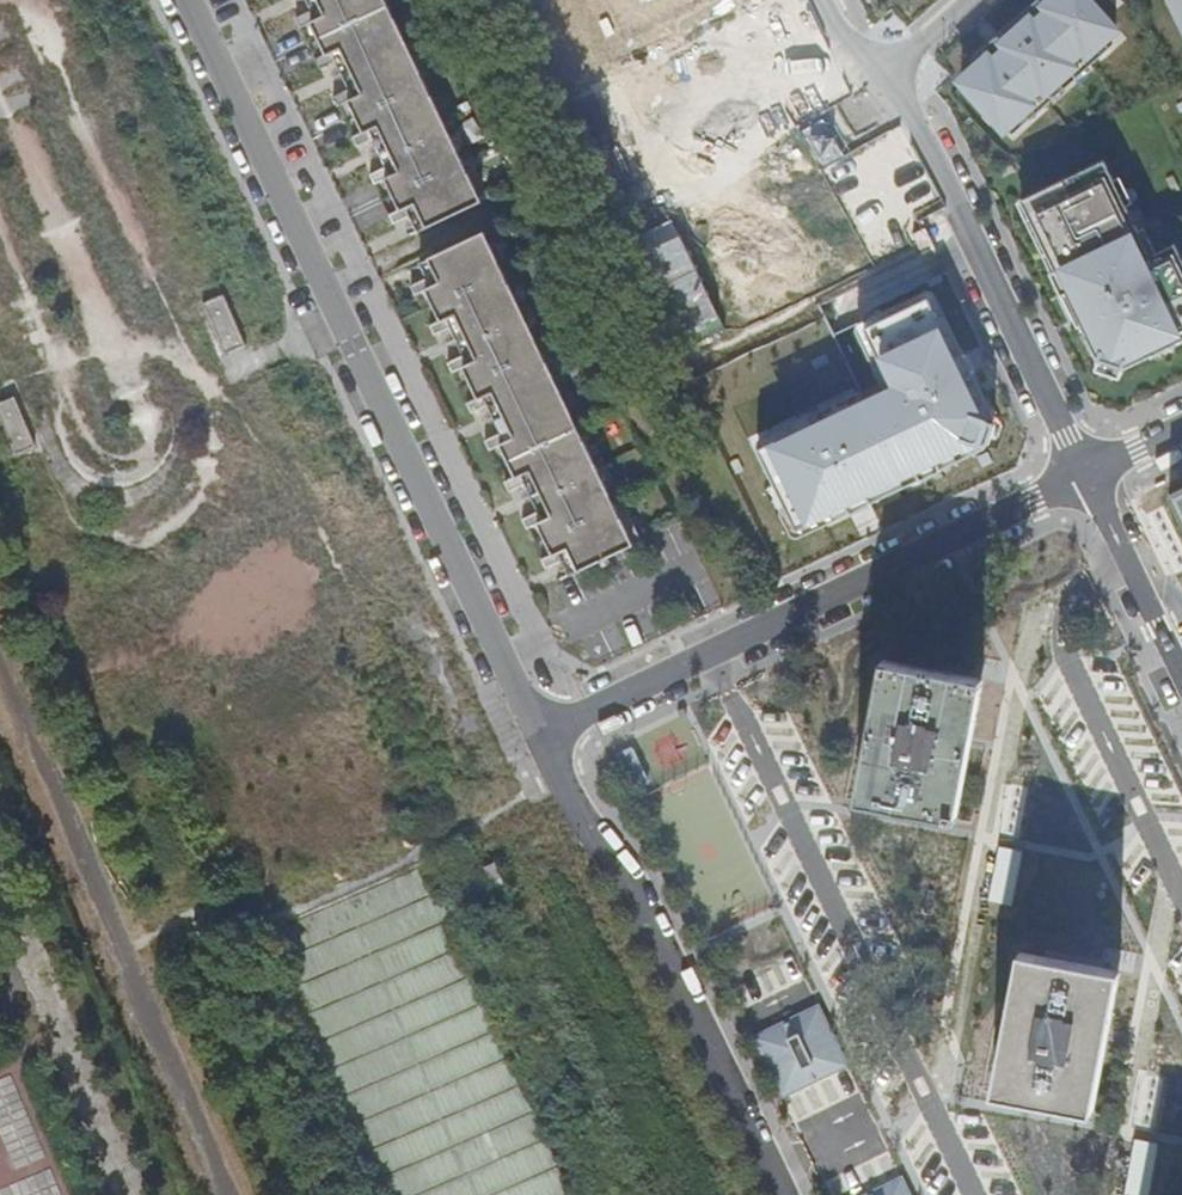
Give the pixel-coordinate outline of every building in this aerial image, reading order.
[(385,0),(305,0),(312,15),(296,23),(299,29),(301,33),(317,25),(331,54),(315,62),(320,72),(336,65),(349,93),(333,100),(338,111),(354,103),(368,132),(352,140),(357,150),(373,142),(386,169),(370,177),(375,187),(391,180),(405,209),(389,216),(393,226),(410,219),(416,233),(481,202),(385,0)] [(969,75),(956,86),(1000,134),(1022,113),(1027,119),(1057,92),(1051,86),(1062,75),(1068,82),(1098,54),(1092,47),(1108,32),(1079,0),(1047,0),(1046,1),(1045,0),(1032,0),(962,68),(969,75)] [(1181,37),(1181,0),(1166,0),(1181,37)] [(1017,199),(1052,269),(1097,360),(1093,370),(1119,380),(1123,369),(1181,344),(1181,262),(1173,243),(1154,251),(1143,227),(1137,230),(1126,206),(1131,203),(1118,176),(1111,179),(1102,159),(1017,199)] [(675,217),(644,232),(695,337),(726,322),(675,217)] [(633,546),(486,240),(423,270),(429,283),(413,291),(417,300),(433,293),(448,322),(431,330),(436,340),(452,333),(465,359),(448,367),(453,378),(456,376),(470,370),(483,398),(471,405),(467,406),(472,418),(488,410),(501,437),(485,444),(491,455),(494,454),(507,448),(521,476),(507,483),(504,484),(509,495),(525,487),(538,513),(522,521),(527,533),(531,531),(544,525),(557,553),(544,559),(541,561),(546,571),(563,563),(569,576),(633,546)] [(227,348),(248,340),(227,291),(206,299),(227,348)] [(943,325),(876,355),(890,386),(771,444),(808,524),(985,444),(992,417),(943,325)] [(0,400),(0,401),(16,443),(34,437),(18,393),(0,400)] [(1181,533),(1181,492),(1166,500),(1181,533)] [(882,666),(854,808),(954,828),(980,686),(882,666)] [(1018,959),(991,1102),(1025,1108),(1033,1110),(1049,1113),(1074,1117),(1090,1121),(1117,977),(1018,959)] [(755,1036),(784,1096),(845,1066),(817,1006),(755,1036)] [(902,1178),(867,1194),(910,1194),(902,1178)]
